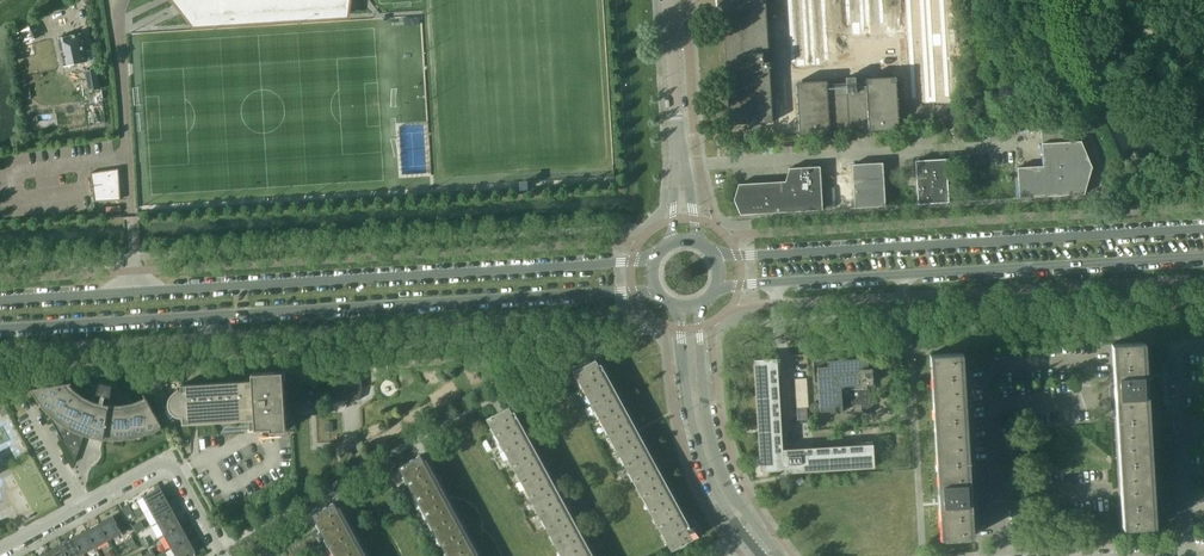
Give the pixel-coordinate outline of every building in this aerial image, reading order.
[(199,14),(232,12),(322,7),(343,6),(343,0),(191,0),(199,14)] [(729,125),(750,124),(750,125),(759,124),(759,123),(772,123),(766,23),(780,8),(771,0),(722,0),(729,125)] [(804,0),(787,1),(787,9),(804,9),(804,0)] [(809,8),(826,7),(825,0),(808,0),(809,8)] [(942,1),(926,2),(926,10),(943,9),(942,1)] [(921,2),(904,3),(905,11),(921,10),(921,2)] [(882,4),(866,5),(866,13),(883,12),(882,4)] [(861,5),(844,6),(845,15),(861,14),(861,5)] [(826,7),(809,8),(809,17),(826,16),(826,7)] [(804,9),(787,9),(788,18),(805,17),(804,9)] [(943,9),(926,10),(927,18),(943,17),(943,9)] [(921,10),(905,11),(905,20),(922,19),(921,10)] [(883,12),(866,13),(866,22),(883,21),(883,12)] [(861,14),(845,15),(845,23),(862,22),(861,14)] [(826,16),(809,17),(810,25),(827,24),(826,16)] [(805,17),(788,18),(788,26),(805,25),(805,17)] [(943,17),(927,18),(927,27),(944,26),(943,17)] [(922,19),(905,20),(906,28),(922,27),(922,19)] [(41,22),(18,33),(24,44),(46,33),(41,22)] [(827,24),(810,25),(810,33),(827,32),(827,24)] [(805,25),(788,26),(789,35),(806,34),(805,25)] [(944,26),(927,27),(928,35),(944,34),(944,26)] [(922,27),(906,28),(906,36),(923,35),(922,27)] [(827,32),(810,33),(811,42),(827,41),(827,32)] [(806,34),(789,35),(789,43),(806,42),(806,34)] [(69,36),(59,39),(65,68),(87,63),(81,35),(69,38),(69,36)] [(827,41),(811,42),(811,50),(828,49),(827,41)] [(806,42),(789,43),(790,51),(807,50),(806,42)] [(945,42),(928,43),(929,52),(945,51),(945,42)] [(923,44),(907,45),(907,53),(924,52),(923,44)] [(828,49),(811,50),(812,58),(828,57),(828,49)] [(807,50),(790,51),(790,60),(807,59),(807,50)] [(945,51),(929,52),(929,60),(946,59),(945,51)] [(924,52),(907,53),(908,61),(924,60),(924,52)] [(946,59),(929,60),(929,68),(946,67),(946,59)] [(924,60),(908,61),(908,70),(925,69),(924,60)] [(946,67),(929,68),(930,77),(947,76),(946,67)] [(925,69),(908,70),(908,78),(925,77),(925,69)] [(101,90),(97,71),(87,73),(90,92),(101,90)] [(947,76),(930,77),(930,85),(947,84),(947,76)] [(925,77),(908,78),(909,86),(926,85),(925,77)] [(828,83),(826,83),(795,85),(798,133),(830,131),(830,130),(867,128),(867,129),(900,127),(899,105),(897,79),(864,81),(864,82),(856,82),(855,81),(846,82),(846,83),(828,84),(828,83)] [(947,84),(930,85),(931,93),(948,92),(947,84)] [(926,85),(909,86),(909,95),(926,94),(926,85)] [(1066,119),(1040,121),(1043,166),(1017,168),(1019,198),(1084,194),(1092,167),(1081,141),(1068,142),(1066,119)] [(756,144),(745,145),(746,153),(756,152),(756,144)] [(946,159),(915,161),(918,204),(948,202),(946,159)] [(882,163),(852,165),(854,208),(885,206),(882,163)] [(820,167),(789,168),(785,182),(738,184),(734,200),(740,215),(822,210),(820,167)] [(118,170),(90,171),(92,196),(92,201),(94,201),(97,201),(120,200),(118,170)] [(1114,387),(1109,387),(1110,409),(1115,409),(1122,527),(1155,525),(1144,342),(1111,344),(1114,387)] [(962,353),(930,355),(940,538),(973,536),(971,493),(976,493),(974,470),(969,471),(962,353)] [(867,358),(827,361),(828,367),(817,368),(820,412),(830,411),(830,413),(842,412),(842,406),(860,405),(861,413),(872,412),(872,403),(870,403),(869,389),(871,389),(870,385),(871,385),(872,384),(873,383),(872,368),(868,369),(867,358)] [(753,360),(753,361),(757,429),(758,432),(759,456),(760,471),(761,471),(761,472),(778,471),(779,470),(780,470),(780,469),(785,469),(785,472),(786,473),(873,468),(874,468),(874,467),(873,453),(873,448),(873,447),(870,447),(779,453),(774,361),(774,359),(773,359),(754,360),(753,360)] [(688,530),(637,437),(595,360),(574,372),(671,551),(693,539),(698,536),(693,527),(688,530)] [(358,369),(334,370),(335,401),(359,400),(358,369)] [(281,394),(284,393),(283,379),(278,379),(278,372),(252,373),(252,385),(190,389),(190,384),(181,385),(182,390),(180,390),(179,390),(178,391),(177,391),(176,392),(175,392),(174,393),(173,394),(172,395),(171,396),(171,397),(170,398),(170,400),(169,401),(169,402),(169,403),(169,405),(170,406),(170,408),(171,410),(172,412),(174,413),(175,414),(177,415),(179,416),(181,416),(183,416),(184,421),(185,421),(185,418),(196,418),(196,422),(207,422),(206,416),(213,415),(214,423),(216,423),(216,421),(224,421),(224,415),(231,414),(231,422),(233,422),(233,420),(242,420),(241,414),(248,413),(249,421),(250,421),(250,419),(254,419),(255,429),(271,428),(271,431),(272,431),(272,428),(285,427),(285,430),(286,430),(285,405),(282,405),(281,394)] [(155,373),(146,384),(154,391),(163,380),(155,373)] [(68,382),(66,384),(66,383),(34,388),(34,390),(35,390),(57,431),(62,440),(75,463),(83,439),(88,425),(89,421),(104,432),(103,437),(115,439),(115,435),(123,435),(123,437),(135,437),(134,433),(141,432),(142,434),(154,431),(152,428),(159,425),(160,427),(161,426),(147,399),(146,400),(147,401),(134,406),(121,408),(107,408),(108,397),(111,397),(112,385),(100,383),(96,394),(99,394),(97,402),(84,396),(74,389),(68,382)] [(0,410),(0,412),(2,417),(7,414),(8,413),(5,407),(0,410)] [(568,516),(508,407),(487,419),(538,512),(562,555),(590,555),(568,516)] [(340,457),(342,462),(353,455),(351,451),(340,457)] [(471,548),(421,455),(399,467),(447,555),(475,555),(471,548)] [(801,477),(795,481),(797,486),(804,482),(801,477)] [(168,501),(160,487),(143,497),(151,510),(168,501)] [(175,514),(168,501),(151,510),(158,523),(175,514)] [(334,503),(313,515),(335,555),(363,555),(334,503)] [(128,505),(123,508),(129,519),(134,516),(128,505)] [(139,508),(133,512),(136,517),(142,513),(139,508)] [(182,526),(175,514),(158,523),(165,536),(182,526)] [(113,516),(99,523),(109,540),(122,533),(113,516)] [(124,520),(119,523),(123,532),(129,529),(124,520)] [(140,522),(133,525),(137,532),(144,528),(140,522)] [(99,523),(87,530),(96,547),(109,540),(99,523)] [(189,539),(182,526),(165,536),(171,548),(189,539)] [(291,526),(285,529),(289,536),(295,533),(291,526)] [(87,530),(74,537),(83,554),(96,547),(87,530)] [(278,534),(272,537),(279,551),(285,547),(278,534)] [(150,544),(145,535),(139,538),(143,545),(143,544),(144,547),(150,544)] [(61,544),(67,555),(80,555),(83,554),(74,537),(61,544)] [(272,537),(266,540),(273,554),(279,551),(272,537)] [(189,539),(171,548),(176,555),(188,555),(193,553),(196,552),(189,539)] [(260,544),(266,555),(269,555),(273,554),(266,540),(260,544)] [(49,551),(51,555),(67,555),(61,544),(49,551)] [(253,547),(258,555),(266,555),(260,544),(253,547)] [(247,551),(249,555),(258,555),(253,547),(247,551)]
